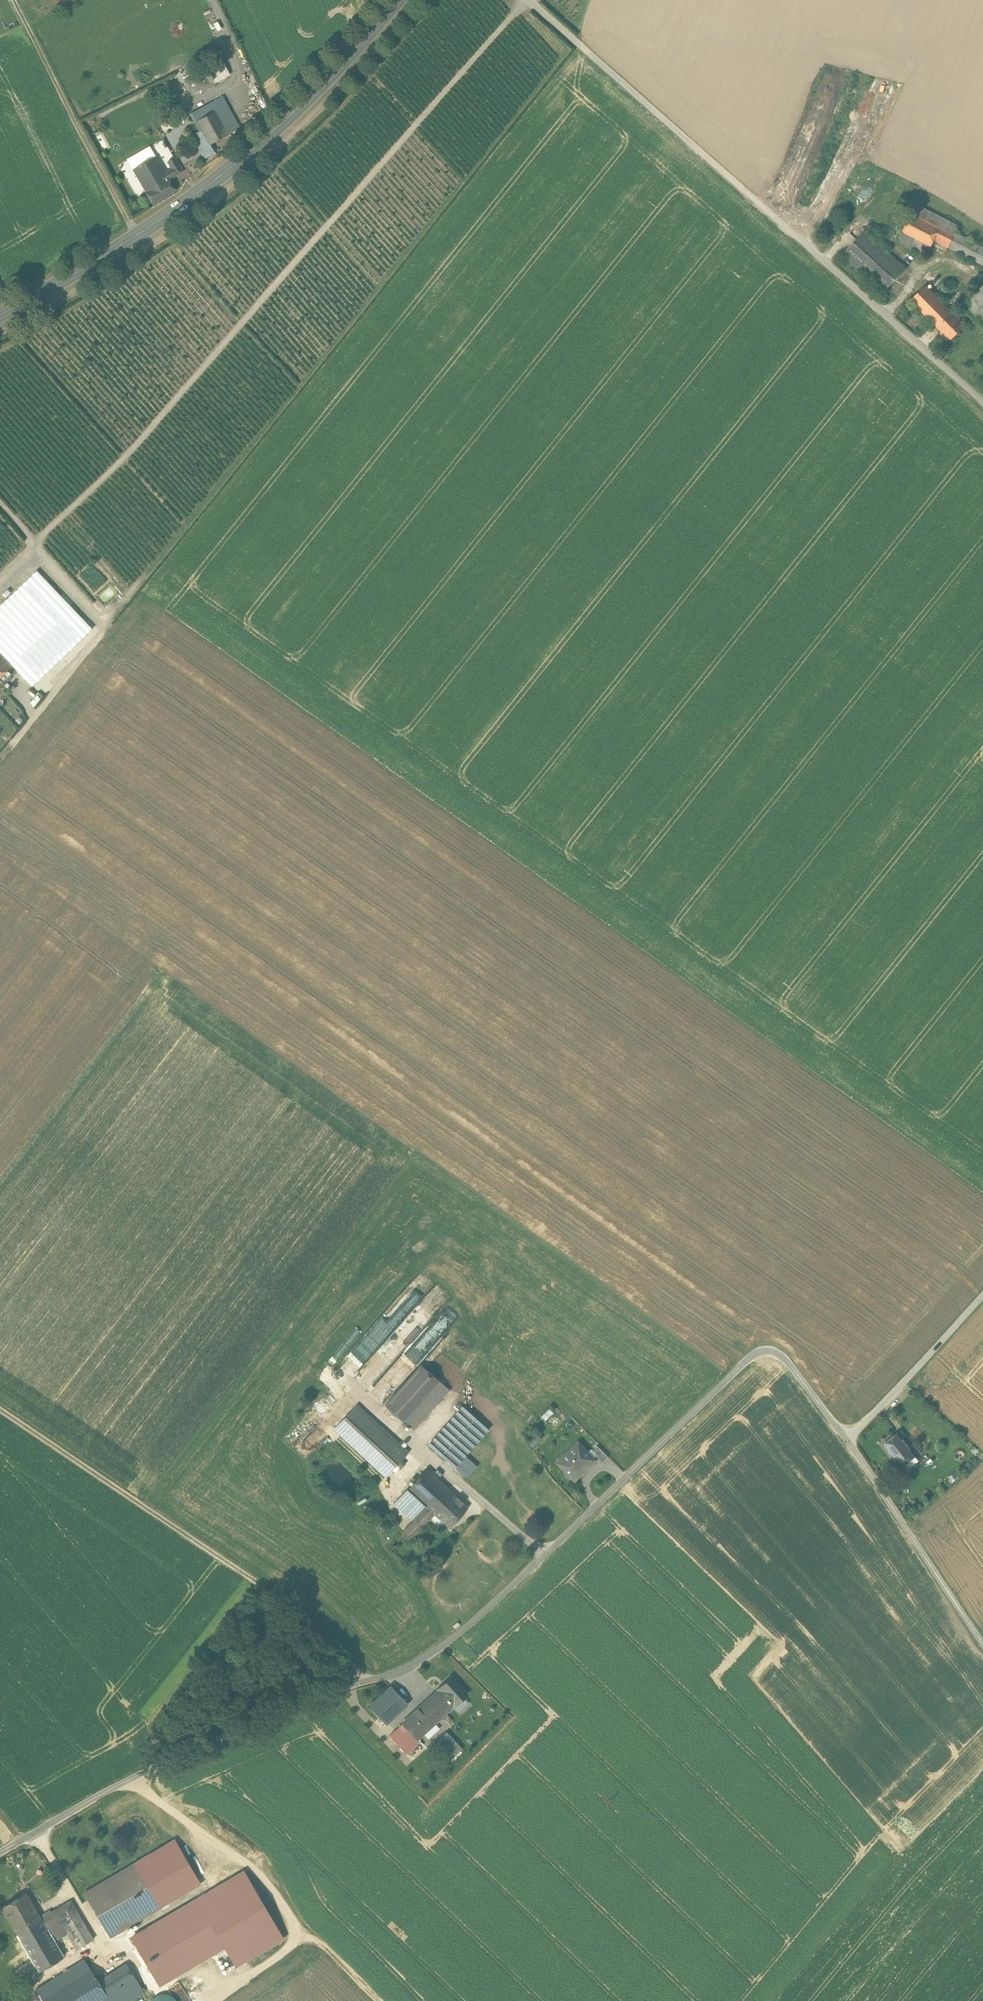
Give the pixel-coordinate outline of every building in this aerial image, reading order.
[(222,60),(184,80),(191,95),(230,75),(222,60)] [(190,114),(195,122),(207,116),(203,109),(214,104),(217,110),(230,133),(241,127),(224,96),(190,114)] [(214,104),(203,109),(207,116),(217,110),(214,104)] [(207,116),(195,122),(200,132),(207,146),(210,144),(230,133),(217,110),(207,116)] [(207,146),(200,132),(193,136),(205,158),(214,153),(210,144),(207,146)] [(156,156),(133,169),(146,192),(147,192),(169,179),(165,173),(156,156)] [(172,169),(165,173),(169,179),(170,179),(183,171),(175,157),(168,162),(172,169)] [(169,179),(147,192),(146,192),(153,204),(176,190),(170,179),(169,179)] [(959,226),(916,204),(898,242),(926,256),(934,240),(948,247),(956,232),(959,226)] [(906,267),(864,230),(843,255),(884,292),(906,267)] [(956,232),(948,247),(982,265),(982,246),(956,232)] [(943,303),(925,286),(911,300),(937,326),(952,312),(949,310),(943,303)] [(962,306),(982,327),(982,286),(962,306)] [(952,312),(937,326),(942,332),(941,333),(949,341),(965,326),(952,312)] [(9,664),(56,619),(23,583),(0,605),(0,654),(9,664)] [(12,666),(9,664),(0,654),(0,677),(12,666)] [(435,1352),(438,1349),(453,1360),(467,1341),(449,1327),(432,1350),(435,1352)] [(371,1355),(355,1376),(370,1387),(372,1384),(383,1393),(394,1378),(384,1370),(387,1367),(371,1355)] [(410,1365),(410,1356),(399,1356),(399,1365),(410,1365)] [(421,1365),(385,1405),(413,1430),(449,1389),(421,1365)] [(408,1452),(357,1405),(352,1410),(334,1429),(386,1477),(408,1452)] [(463,1406),(430,1444),(456,1467),(489,1429),(463,1406)] [(549,1408),(541,1416),(545,1420),(553,1412),(549,1408)] [(909,1446),(898,1432),(884,1444),(902,1467),(916,1456),(916,1455),(909,1446)] [(595,1460),(578,1443),(558,1462),(566,1470),(568,1467),(577,1477),(595,1460)] [(924,1456),(914,1443),(909,1446),(916,1455),(916,1456),(919,1460),(924,1456)] [(609,1457),(598,1445),(592,1451),(603,1462),(609,1457)] [(453,1493),(426,1468),(408,1489),(427,1506),(435,1514),(453,1493)] [(954,1472),(946,1477),(950,1482),(957,1477),(954,1472)] [(427,1506),(408,1489),(395,1503),(414,1520),(427,1506)] [(468,1507),(453,1493),(435,1514),(450,1528),(468,1507)] [(414,1520),(402,1532),(410,1540),(435,1514),(427,1506),(414,1520)] [(249,1598),(239,1608),(244,1614),(254,1604),(249,1598)] [(467,1694),(451,1677),(438,1690),(439,1690),(453,1705),(452,1706),(453,1706),(457,1703),(467,1694)] [(391,1686),(383,1693),(369,1706),(386,1724),(408,1704),(391,1686)] [(439,1690),(438,1690),(427,1701),(441,1716),(452,1706),(453,1705),(439,1690)] [(467,1694),(457,1703),(462,1709),(472,1700),(467,1694)] [(427,1701),(403,1723),(405,1725),(418,1739),(425,1732),(434,1723),(441,1716),(427,1701)] [(434,1723),(425,1732),(429,1737),(439,1728),(434,1723)] [(405,1725),(393,1736),(399,1744),(404,1739),(412,1747),(419,1740),(418,1739),(405,1725)] [(441,1738),(452,1749),(458,1744),(447,1733),(441,1738)] [(452,1749),(441,1738),(435,1743),(447,1755),(452,1749)] [(412,1747),(404,1739),(399,1744),(407,1751),(412,1747)] [(135,1864),(85,1893),(110,1936),(160,1907),(135,1864)] [(277,1942),(244,1873),(126,1930),(152,1984),(222,1950),(230,1965),(277,1942)] [(41,1918),(26,1892),(2,1907),(39,1971),(64,1956),(54,1940),(46,1927),(41,1918)] [(71,1901),(60,1907),(66,1917),(77,1911),(71,1901)] [(60,1907),(41,1918),(46,1927),(62,1918),(63,1919),(66,1917),(60,1907)] [(66,1917),(63,1919),(78,1945),(80,1947),(93,1939),(77,1911),(66,1917)] [(62,1918),(46,1927),(54,1940),(67,1933),(75,1947),(78,1945),(63,1919),(62,1918)] [(37,1989),(45,2000),(100,2000),(108,1996),(99,1982),(85,1959),(37,1989)] [(128,1964),(99,1982),(108,1996),(136,1978),(128,1964)] [(108,1996),(111,2000),(131,2000),(145,1992),(136,1978),(108,1996)]
